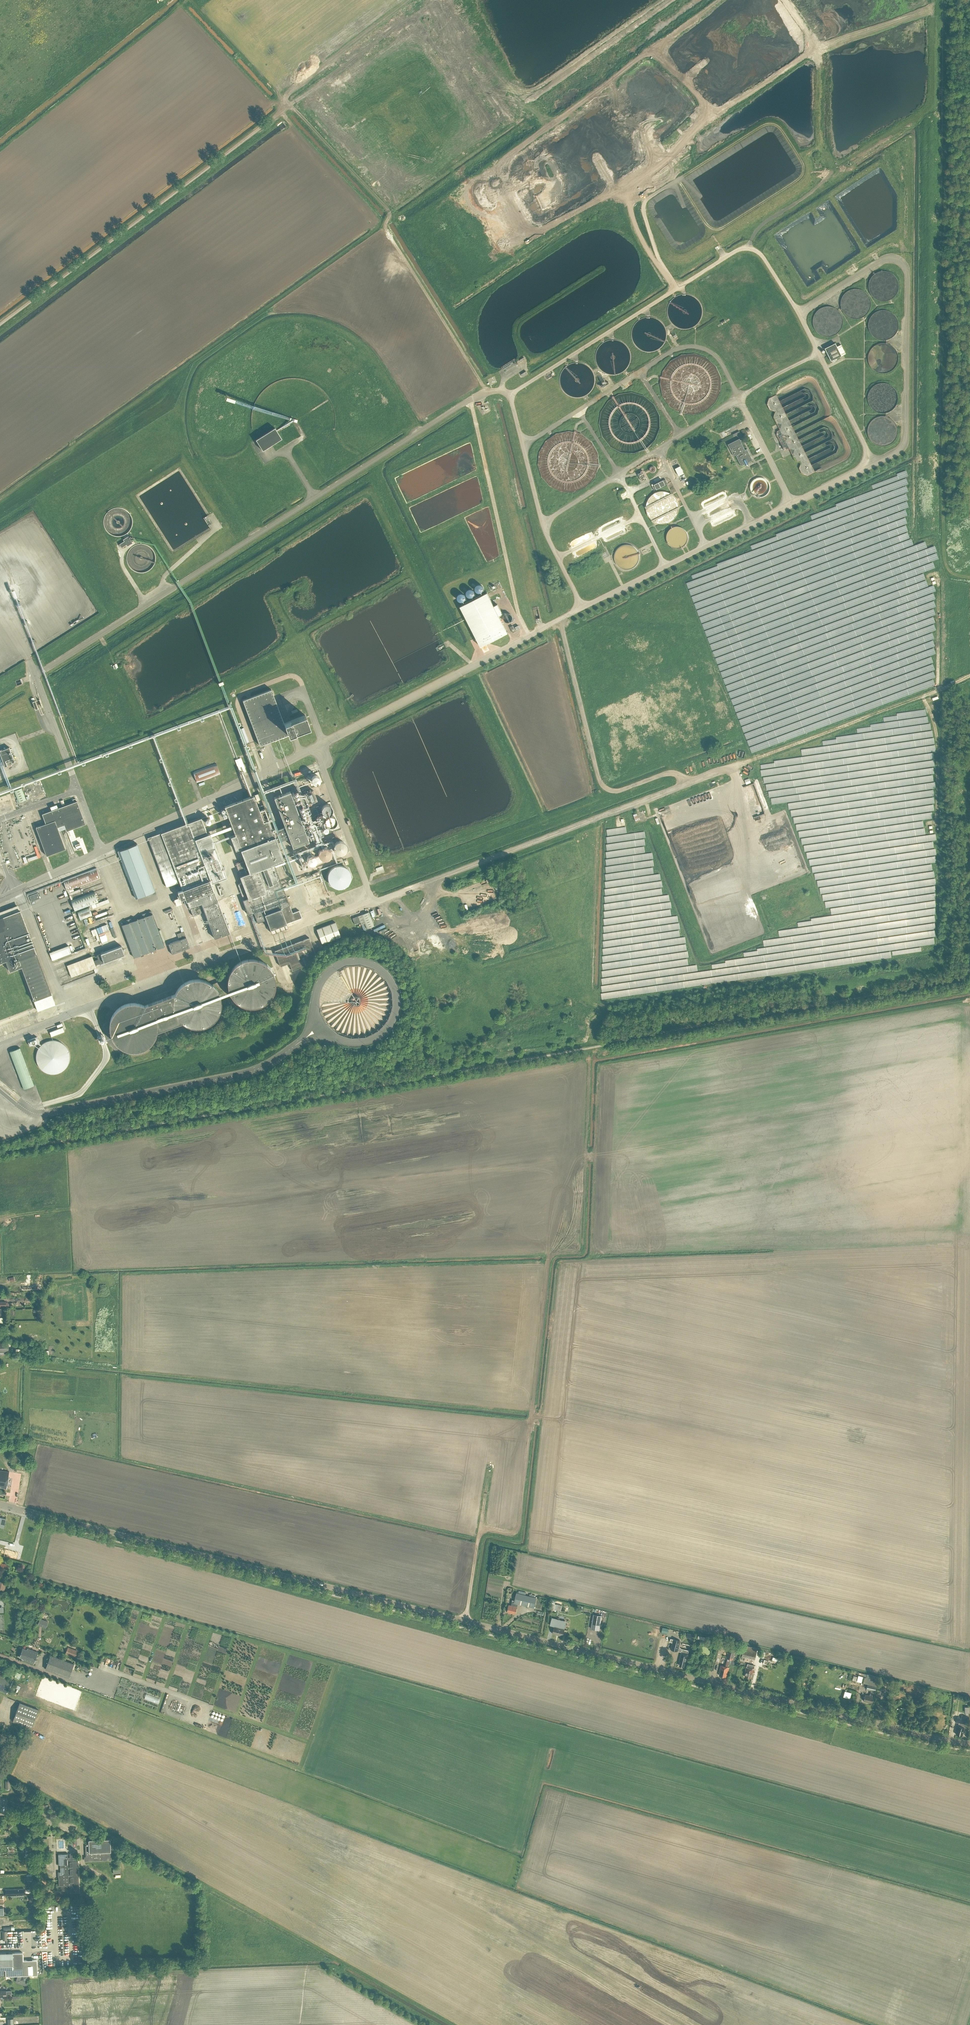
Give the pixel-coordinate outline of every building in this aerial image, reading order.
[(883,301),(896,296),(899,284),(895,274),(883,271),(884,271),(882,270),(870,275),(867,290),(865,290),(853,288),(842,292),(840,304),(844,316),(856,318),(868,314),(870,304),(873,305),(880,302),(880,301),(883,301)] [(817,327),(820,333),(830,336),(839,332),(841,322),(835,308),(825,306),(815,311),(812,320),(815,325),(814,327),(817,327)] [(895,336),(894,310),(868,312),(870,337),(895,336)] [(870,360),(873,368),(882,370),(882,372),(885,372),(895,369),(897,359),(892,345),(881,342),(871,346),(869,356),(870,359),(870,360)] [(831,362),(832,363),(837,361),(836,359),(842,356),(835,344),(825,349),(831,362)] [(691,413),(700,412),(709,407),(711,404),(715,401),(721,386),(720,376),(712,363),(707,361),(705,358),(693,353),(681,355),(669,361),(666,369),(664,370),(661,376),(662,379),(660,383),(661,393),(669,407),(683,412),(686,414),(691,413)] [(881,383),(869,387),(867,397),(867,398),(871,407),(878,409),(879,412),(881,412),(885,412),(894,409),(897,397),(893,385),(882,383),(881,383)] [(601,434),(610,447),(618,449),(619,449),(626,451),(627,452),(630,452),(642,450),(656,441),(660,423),(658,413),(648,398),(642,397),(640,394),(630,392),(617,394),(615,396),(611,397),(610,399),(604,403),(599,423),(601,434)] [(808,475),(815,471),(776,394),(769,398),(767,404),(770,409),(775,411),(774,416),(780,429),(777,431),(778,433),(776,434),(785,450),(789,448),(795,460),(801,462),(799,468),(802,473),(808,475)] [(870,441),(879,444),(892,440),(895,430),(891,419),(881,416),(871,419),(867,430),(870,441)] [(275,430),(256,442),(263,453),(282,441),(275,430)] [(598,454),(592,442),(581,433),(573,432),(570,431),(559,432),(548,438),(546,441),(545,444),(542,448),(541,453),(541,454),(540,456),(540,459),(539,463),(539,464),(540,471),(546,483),(552,488),(565,491),(567,490),(572,491),(576,491),(588,484),(596,475),(599,461),(598,454)] [(736,456),(741,467),(746,465),(746,466),(748,466),(749,466),(749,464),(749,463),(753,461),(747,450),(745,450),(740,439),(728,445),(734,457),(736,456)] [(680,465),(674,468),(677,476),(683,473),(680,465)] [(750,494),(765,497),(768,479),(753,476),(750,494)] [(666,480),(652,486),(654,491),(668,484),(666,480)] [(647,496),(645,510),(650,522),(661,523),(661,527),(662,531),(662,533),(663,535),(664,535),(664,538),(665,540),(666,529),(675,526),(681,527),(680,524),(668,522),(676,519),(677,506),(671,492),(659,491),(647,496)] [(688,546),(686,526),(665,528),(667,547),(688,546)] [(122,547),(126,544),(128,546),(133,543),(132,542),(133,541),(132,540),(134,539),(133,537),(131,538),(131,537),(129,538),(128,536),(123,539),(124,541),(119,544),(122,547)] [(637,566),(638,557),(635,546),(625,545),(615,547),(614,558),(616,565),(621,566),(622,569),(626,569),(637,566)] [(470,593),(467,588),(462,592),(465,597),(470,593)] [(463,597),(457,592),(453,598),(459,602),(463,597)] [(459,607),(480,647),(507,633),(497,615),(501,613),(496,605),(493,607),(486,593),(459,607)] [(259,746),(309,727),(304,715),(283,724),(270,690),(242,701),(259,746)] [(249,741),(244,727),(239,729),(244,743),(249,741)] [(1,767),(14,763),(9,746),(0,749),(0,763),(1,767)] [(240,757),(235,759),(240,773),(245,771),(240,757)] [(194,773),(197,782),(220,773),(216,764),(194,773)] [(14,791),(19,803),(26,800),(22,788),(14,791)] [(287,923),(302,918),(299,911),(293,913),(274,863),(284,859),(277,841),(288,837),(292,846),(308,840),(289,790),(273,796),(284,827),(273,831),(269,821),(265,822),(254,794),(225,805),(236,833),(231,835),(236,848),(241,846),(245,857),(251,872),(242,875),(241,876),(243,882),(249,897),(244,899),(243,900),(249,914),(254,912),(256,916),(253,917),(255,923),(258,922),(267,919),(271,929),(287,923)] [(305,805),(317,801),(313,791),(302,795),(305,805)] [(43,813),(46,823),(36,827),(47,856),(66,849),(58,826),(64,824),(67,831),(86,824),(78,801),(77,801),(76,798),(73,799),(74,802),(43,813)] [(167,887),(179,882),(189,908),(201,904),(215,938),(229,933),(210,883),(228,876),(211,833),(208,834),(202,817),(148,838),(167,887)] [(336,841),(335,852),(345,853),(346,843),(336,841)] [(118,851),(136,898),(155,891),(137,844),(118,851)] [(35,855),(26,858),(25,856),(21,857),(23,862),(40,857),(37,845),(33,846),(35,855)] [(313,853),(300,856),(302,865),(327,859),(326,856),(328,855),(326,847),(313,850),(313,853)] [(242,875),(251,872),(245,857),(236,861),(242,875)] [(328,874),(328,877),(328,881),(329,882),(330,883),(331,885),(332,886),(334,887),(335,887),(337,888),(339,888),(340,888),(342,888),(343,887),(345,886),(346,885),(348,884),(349,883),(349,882),(350,880),(351,878),(351,877),(351,875),(350,874),(350,872),(349,870),(347,868),(344,866),(343,865),(341,865),(340,865),(338,865),(336,865),(335,866),(333,866),(331,868),(330,870),(328,873),(328,874)] [(98,867),(63,880),(67,890),(101,878),(98,867)] [(244,899),(249,897),(243,882),(238,884),(244,899)] [(95,891),(71,900),(75,911),(99,902),(95,891)] [(38,893),(29,896),(31,901),(40,898),(38,893)] [(190,909),(193,916),(196,915),(197,915),(204,912),(201,905),(194,907),(194,908),(190,909)] [(80,919),(92,915),(89,907),(78,912),(80,919)] [(0,918),(0,963),(7,960),(11,971),(23,966),(35,1000),(51,994),(21,911),(0,918)] [(143,917),(133,921),(132,918),(125,921),(126,924),(122,925),(134,958),(165,946),(151,911),(142,915),(143,917)] [(374,925),(369,911),(352,918),(355,924),(360,922),(361,924),(364,923),(366,928),(374,925)] [(317,929),(323,943),(342,936),(336,922),(317,929)] [(97,934),(109,929),(106,923),(95,928),(97,934)] [(168,943),(172,954),(190,947),(184,931),(177,934),(179,939),(168,943)] [(290,961),(293,969),(310,962),(316,952),(310,937),(276,950),(281,965),(290,961)] [(49,953),(52,961),(71,954),(68,946),(49,953)] [(97,955),(100,964),(125,955),(122,946),(97,955)] [(92,957),(67,966),(71,977),(97,968),(92,957)] [(228,979),(227,983),(228,988),(229,992),(231,996),(233,1000),(237,1003),(241,1005),(245,1007),(249,1007),(254,1007),(258,1007),(262,1005),(266,1003),(269,1000),(272,996),(274,992),(275,988),(276,983),(275,979),(274,975),(272,971),(269,967),(266,964),(262,962),(258,960),(254,959),(249,959),(245,960),(241,962),(237,964),(233,967),(231,971),(229,975),(228,979)] [(356,1039),(362,1038),(368,1036),(373,1034),(378,1031),(383,1026),(386,1021),(389,1016),(391,1010),(392,1004),(392,998),(391,992),(388,987),(385,981),(382,977),(377,973),(372,970),(367,968),(361,966),(355,966),(349,966),(344,968),(338,970),(333,974),(329,977),(325,982),(322,987),(320,993),(319,999),(319,1005),(320,1011),(322,1017),(325,1022),(329,1027),(333,1031),(338,1034),(344,1037),(350,1038),(356,1039)] [(107,980),(109,985),(127,979),(126,977),(116,980),(115,977),(107,980)] [(175,994),(144,1005),(140,1004),(135,1003),(131,1003),(126,1004),(122,1006),(118,1008),(115,1011),(112,1015),(110,1020),(109,1024),(109,1029),(110,1033),(112,1038),(114,1042),(117,1045),(121,1048),(125,1050),(130,1051),(134,1051),(139,1051),(143,1049),(147,1047),(151,1044),(154,1040),(156,1036),(157,1031),(181,1022),(185,1025),(190,1027),(194,1028),(199,1028),(203,1027),(208,1025),(212,1023),(215,1020),(218,1016),(220,1012),(221,1007),(221,1003),(221,998),(219,994),(217,989),(214,986),(210,983),(206,981),(201,980),(197,979),(192,980),(188,981),(184,983),(180,986),(177,990),(175,994)] [(147,1001),(160,996),(158,993),(146,997),(147,1001)] [(48,1031),(49,1036),(64,1031),(62,1026),(48,1031)] [(37,1036),(25,1040),(27,1046),(39,1042),(37,1036)] [(70,1059),(70,1057),(70,1055),(69,1053),(68,1051),(67,1048),(66,1046),(64,1044),(62,1043),(60,1042),(57,1041),(55,1040),(52,1040),(50,1040),(48,1041),(46,1042),(44,1043),(42,1044),(41,1045),(39,1047),(38,1049),(37,1052),(36,1054),(36,1057),(36,1059),(37,1062),(38,1064),(39,1066),(40,1068),(42,1070),(44,1071),(46,1072),(47,1073),(50,1073),(52,1074),(55,1074),(57,1073),(60,1072),(62,1071),(64,1069),(66,1068),(67,1066),(68,1063),(69,1061),(70,1059)] [(34,1085),(19,1048),(10,1051),(24,1088),(34,1085)] [(9,1352),(8,1341),(0,1342),(0,1352),(9,1352)] [(7,1488),(9,1471),(0,1470),(0,1487),(7,1488)] [(537,1598),(516,1593),(515,1601),(512,1600),(511,1605),(508,1605),(507,1612),(516,1614),(518,1604),(534,1607),(537,1598)] [(560,1611),(561,1605),(551,1602),(549,1609),(560,1611)] [(599,1630),(601,1616),(594,1615),(591,1629),(599,1630)] [(562,1627),(565,1619),(558,1617),(556,1626),(554,1625),(552,1632),(563,1635),(565,1628),(562,1627)] [(44,1627),(46,1619),(38,1618),(36,1625),(44,1627)] [(671,1648),(677,1650),(680,1640),(673,1638),(670,1637),(669,1641),(672,1641),(671,1648)] [(742,1656),(755,1659),(758,1648),(744,1645),(742,1656)] [(67,1647),(65,1653),(75,1657),(77,1651),(67,1647)] [(729,1647),(726,1658),(733,1659),(736,1649),(729,1647)] [(23,1648),(19,1657),(23,1658),(23,1660),(33,1664),(38,1652),(27,1648),(27,1649),(23,1648)] [(681,1659),(679,1664),(684,1665),(685,1661),(686,1661),(688,1652),(687,1652),(688,1650),(685,1649),(684,1651),(682,1650),(680,1659),(681,1659)] [(51,1655),(46,1669),(68,1677),(73,1663),(51,1655)] [(745,1670),(746,1670),(745,1676),(752,1677),(753,1671),(754,1668),(754,1667),(754,1664),(747,1663),(747,1666),(746,1666),(745,1670)] [(720,1669),(719,1674),(726,1676),(728,1670),(729,1666),(721,1664),(720,1669)] [(857,1681),(867,1683),(866,1688),(871,1689),(870,1694),(865,1693),(863,1700),(872,1702),(874,1695),(877,1695),(878,1691),(875,1690),(878,1676),(859,1672),(857,1681)] [(0,1674),(0,1690),(7,1693),(13,1680),(0,1674)] [(20,1702),(13,1721),(31,1728),(38,1709),(20,1702)] [(962,1735),(966,1718),(967,1715),(961,1714),(961,1716),(957,1716),(956,1721),(959,1721),(956,1734),(962,1735)] [(106,1860),(106,1856),(111,1855),(110,1838),(88,1839),(88,1845),(85,1845),(86,1861),(106,1860)] [(59,1878),(58,1878),(58,1885),(57,1885),(57,1891),(71,1891),(71,1893),(79,1893),(78,1860),(75,1860),(75,1856),(72,1857),(72,1855),(70,1855),(69,1857),(68,1857),(68,1853),(58,1853),(59,1864),(60,1864),(60,1872),(59,1872),(59,1878)] [(0,1953),(0,1975),(27,1974),(27,1970),(23,1970),(23,1952),(0,1953)]
